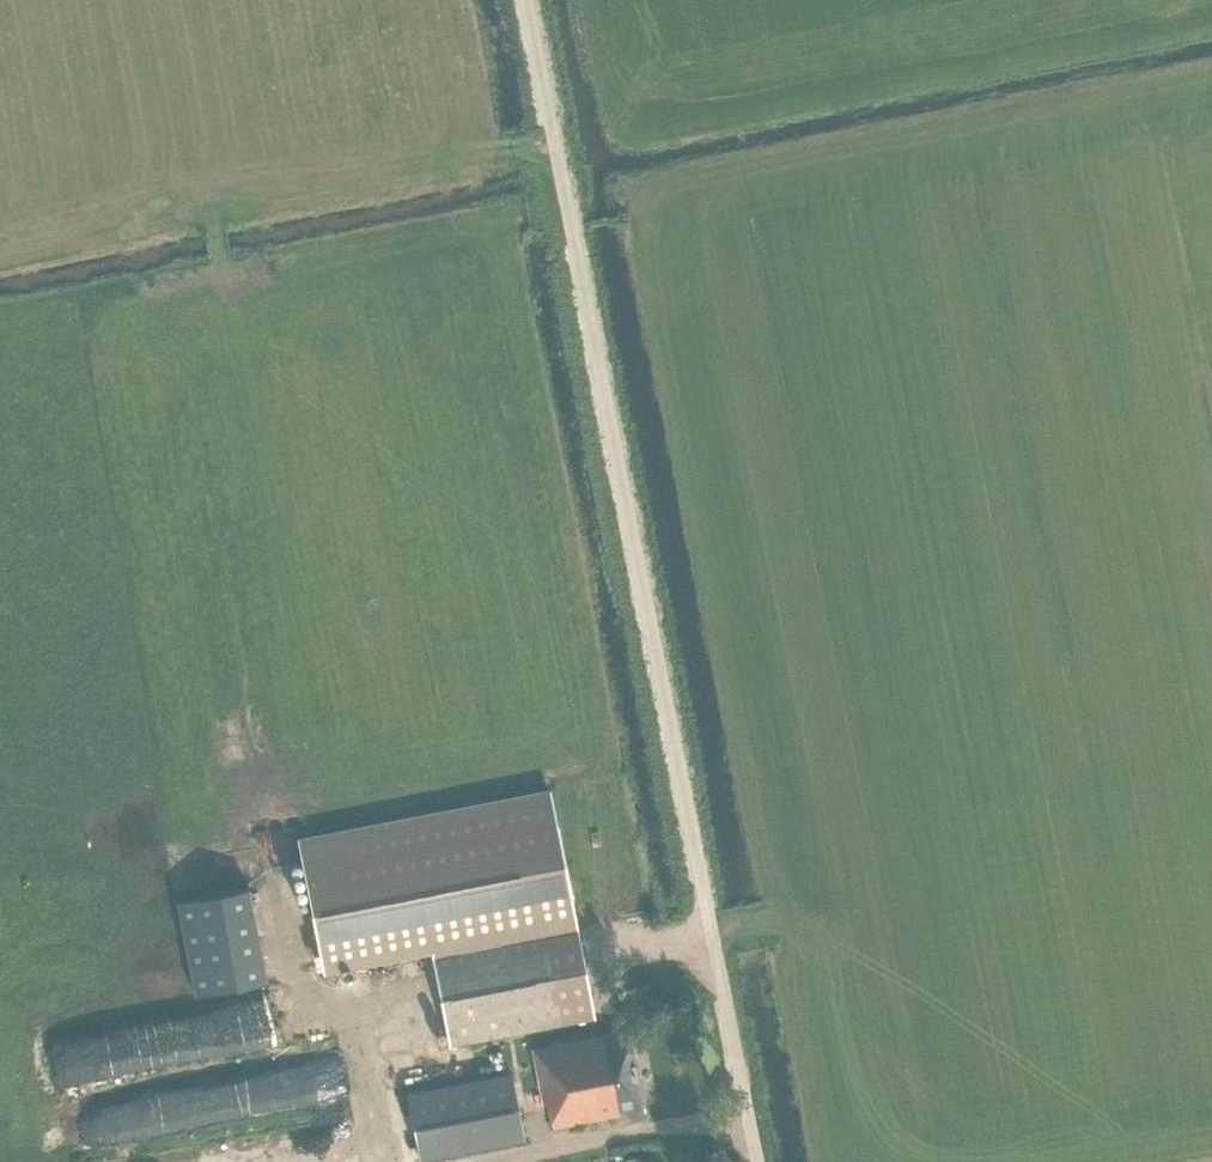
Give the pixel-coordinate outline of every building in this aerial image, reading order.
[(449,1043),(594,1015),(551,791),(298,838),(323,969),(431,948),(449,1043)] [(265,981),(248,889),(177,902),(194,995),(265,981)] [(629,1029),(537,1047),(552,1127),(627,1112),(628,1119),(643,1116),(641,1109),(644,1109),(629,1029)] [(220,1119),(269,1104),(257,1064),(208,1079),(220,1119)] [(530,1141),(518,1076),(414,1096),(426,1161),(530,1141)]
